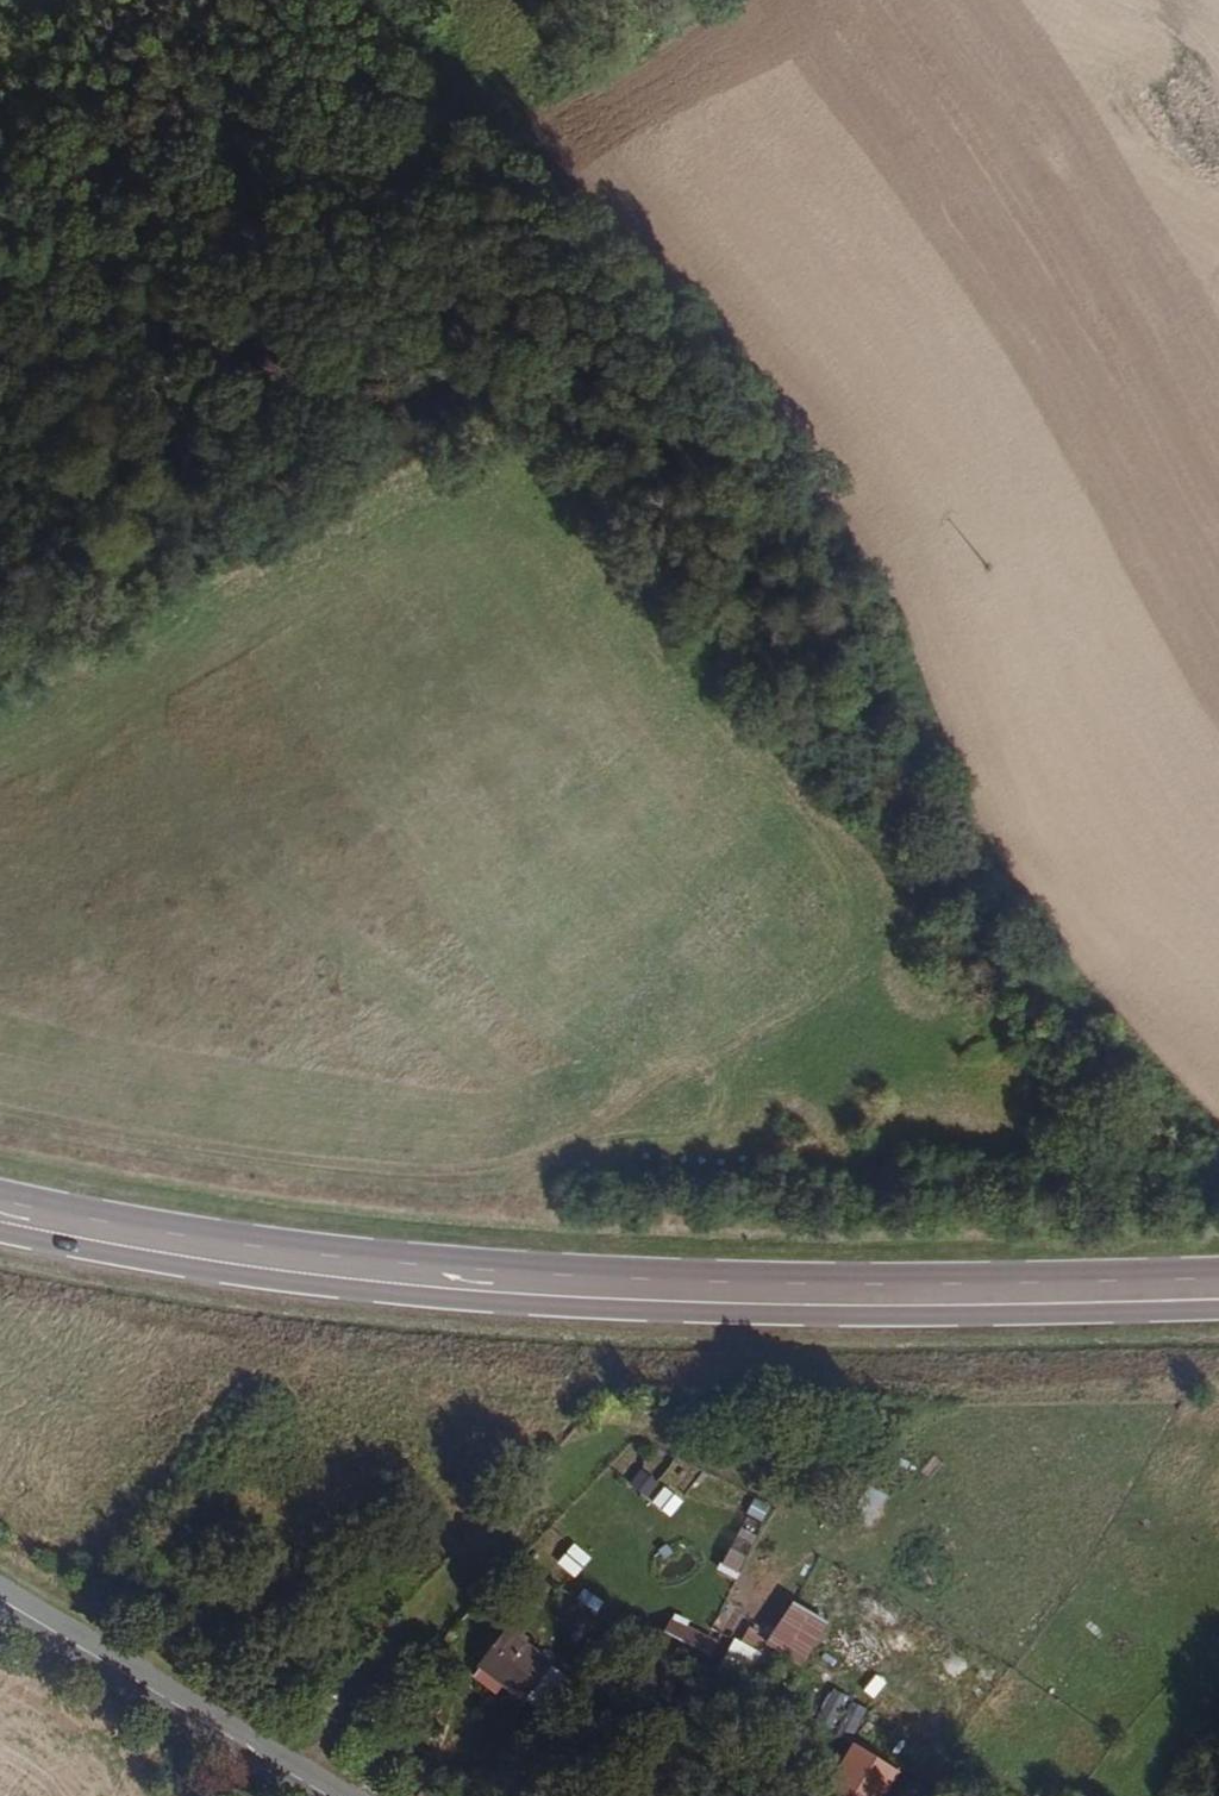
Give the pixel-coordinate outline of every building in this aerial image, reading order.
[(830,1623),(797,1603),(768,1651),(802,1671),(830,1623)] [(483,1689),(510,1643),(474,1623),(448,1669),(483,1689)] [(517,1708),(543,1661),(510,1643),(483,1689),(517,1708)] [(859,1745),(826,1795),(890,1795),(904,1774),(859,1745)]
